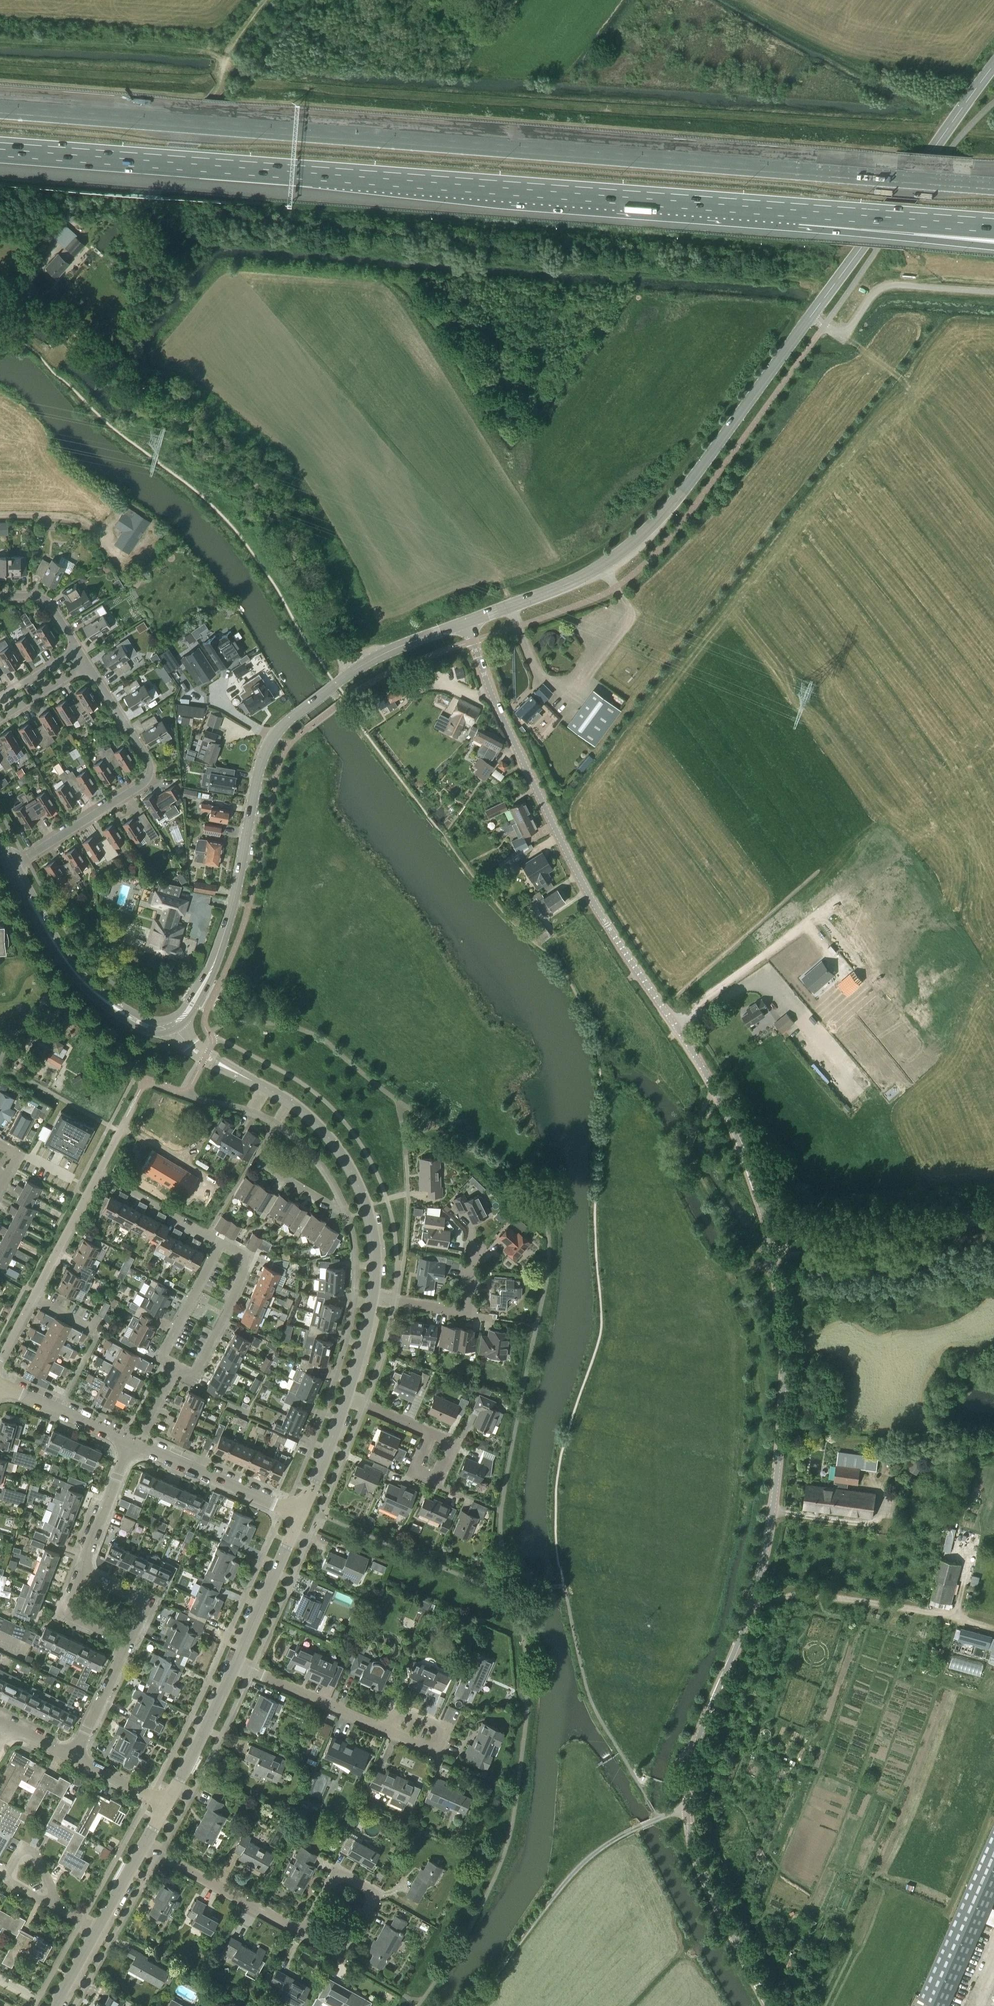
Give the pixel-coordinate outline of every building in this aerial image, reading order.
[(75,256),(84,245),(75,237),(59,256),(58,254),(45,268),(56,278),(69,264),(65,261),(72,254),(75,256)] [(125,509),(122,514),(114,526),(123,531),(114,545),(128,554),(150,520),(137,511),(134,516),(125,509)] [(0,523),(0,535),(8,535),(8,523),(0,523)] [(11,580),(15,579),(16,579),(17,579),(18,579),(18,578),(19,578),(19,577),(19,576),(19,575),(25,575),(25,557),(7,558),(8,576),(10,576),(10,580),(11,580)] [(41,581),(54,588),(63,571),(69,574),(74,564),(62,558),(58,564),(51,561),(50,564),(42,560),(34,573),(42,578),(41,581)] [(64,602),(72,615),(91,603),(83,590),(80,592),(76,585),(62,593),(67,601),(64,602)] [(99,617),(94,610),(81,618),(85,626),(82,628),(91,640),(110,628),(102,616),(99,617)] [(47,648),(57,642),(60,639),(48,621),(38,628),(34,621),(33,622),(29,616),(23,620),(25,624),(27,626),(37,644),(42,641),(47,648)] [(32,647),(37,644),(34,639),(27,626),(25,624),(21,627),(22,629),(21,630),(25,636),(15,642),(26,660),(37,654),(32,647)] [(197,629),(192,633),(196,639),(201,636),(197,629)] [(569,634),(564,629),(559,634),(565,639),(569,634)] [(215,636),(203,644),(204,644),(220,669),(220,670),(232,662),(232,661),(231,662),(230,661),(235,657),(236,658),(244,653),(244,652),(230,632),(231,632),(230,631),(222,637),(222,638),(217,641),(215,637),(215,636)] [(191,632),(185,636),(190,643),(196,639),(192,633),(191,632)] [(101,658),(110,671),(113,669),(117,676),(130,668),(126,661),(137,654),(128,638),(116,646),(117,648),(101,658)] [(5,664),(9,671),(19,665),(8,647),(0,652),(0,667),(5,664)] [(168,648),(158,655),(161,659),(159,660),(168,673),(180,665),(168,648)] [(152,654),(151,660),(153,663),(160,659),(155,652),(152,654)] [(194,667),(189,670),(198,684),(215,674),(201,652),(189,659),(194,667)] [(244,663),(233,671),(238,678),(249,670),(244,663)] [(162,665),(155,670),(161,678),(168,673),(162,665)] [(245,691),(239,695),(252,714),(274,699),(258,675),(242,686),(245,691)] [(124,698),(132,711),(148,701),(149,702),(158,696),(153,688),(147,691),(143,685),(140,687),(136,680),(122,688),(127,696),(124,698)] [(405,681),(399,685),(403,692),(409,688),(405,681)] [(552,693),(552,692),(543,683),(534,693),(542,702),(552,693)] [(383,699),(376,703),(380,710),(387,706),(390,711),(397,707),(393,701),(402,696),(395,686),(381,695),(383,699)] [(80,701),(75,704),(88,724),(93,720),(88,712),(97,705),(86,687),(76,694),(80,701)] [(568,725),(593,744),(594,744),(619,709),(594,690),(568,725)] [(534,723),(541,716),(537,711),(541,708),(535,702),(535,701),(531,696),(515,712),(520,716),(526,722),(530,718),(534,723)] [(459,699),(443,732),(457,739),(465,724),(470,726),(479,709),(459,699)] [(88,724),(75,704),(70,707),(65,700),(55,706),(67,724),(76,718),(80,725),(86,721),(87,724),(88,724)] [(177,709),(194,712),(193,716),(201,717),(203,706),(178,702),(177,709)] [(43,724),(38,727),(49,744),(54,741),(50,735),(60,729),(49,711),(38,717),(43,724)] [(218,729),(222,717),(211,713),(207,725),(218,729)] [(143,733),(150,746),(161,739),(164,743),(172,737),(162,721),(159,722),(154,715),(141,723),(146,731),(143,733)] [(49,744),(38,727),(33,731),(28,723),(18,730),(30,748),(39,742),(43,748),(49,744)] [(481,744),(476,753),(480,756),(478,760),(474,765),(481,771),(478,775),(484,780),(494,767),(492,766),(488,763),(491,759),(492,759),(497,752),(503,740),(479,727),(472,739),(481,744)] [(9,764),(23,755),(19,750),(20,749),(9,731),(0,736),(0,738),(2,741),(0,742),(0,750),(9,764)] [(216,734),(206,731),(197,755),(203,757),(202,758),(214,762),(220,745),(214,742),(216,734)] [(102,748),(115,767),(120,764),(124,771),(134,764),(123,747),(113,753),(110,747),(104,750),(102,748)] [(115,767),(102,748),(97,751),(102,760),(92,766),(104,784),(114,777),(110,771),(115,767)] [(188,748),(186,757),(194,760),(197,751),(188,748)] [(0,750),(0,763),(5,770),(10,767),(9,765),(0,750)] [(589,755),(576,770),(580,773),(593,759),(589,755)] [(508,765),(501,760),(497,766),(503,771),(508,765)] [(25,774),(22,768),(16,772),(19,778),(25,774)] [(65,772),(64,772),(77,792),(82,788),(86,795),(96,789),(85,771),(75,777),(72,771),(70,772),(66,774),(65,772)] [(77,792),(64,772),(59,775),(64,783),(54,790),(66,807),(76,801),(72,795),(77,792)] [(234,778),(220,775),(211,773),(208,787),(232,792),(234,778)] [(167,818),(178,811),(171,800),(180,794),(174,784),(164,791),(165,791),(155,798),(152,794),(142,800),(154,818),(157,823),(167,817),(167,818)] [(182,797),(196,800),(198,792),(184,789),(182,797)] [(26,795),(26,796),(36,812),(41,809),(46,816),(56,809),(45,792),(35,798),(32,792),(26,795)] [(22,802),(12,808),(25,828),(35,822),(31,815),(36,812),(26,796),(26,795),(25,793),(24,793),(19,796),(22,802)] [(525,814),(529,812),(524,801),(509,808),(513,818),(501,824),(502,827),(522,817),(523,819),(527,818),(525,814)] [(503,802),(485,810),(489,819),(507,810),(503,802)] [(210,811),(209,819),(227,822),(228,810),(218,808),(218,806),(201,804),(200,810),(210,811)] [(511,842),(516,851),(520,857),(533,848),(531,845),(528,846),(523,836),(538,829),(529,812),(525,814),(527,818),(523,819),(522,817),(502,827),(505,834),(514,829),(519,838),(511,842)] [(132,818),(122,824),(134,842),(143,836),(147,842),(157,835),(145,815),(139,819),(141,822),(136,825),(132,818)] [(203,832),(219,835),(221,825),(205,822),(203,832)] [(123,841),(122,839),(112,823),(102,830),(106,837),(101,840),(112,857),(117,853),(113,847),(123,841)] [(92,836),(87,839),(82,842),(93,860),(102,854),(106,860),(112,857),(101,840),(96,843),(92,836)] [(196,843),(195,849),(206,851),(221,854),(223,842),(207,839),(207,840),(201,839),(199,839),(197,841),(196,843)] [(78,878),(80,877),(76,871),(86,865),(74,847),(64,853),(69,860),(64,863),(77,884),(81,882),(78,878)] [(198,852),(196,860),(204,861),(203,863),(219,865),(221,854),(206,851),(205,853),(198,852)] [(552,869),(542,853),(523,865),(533,881),(537,878),(542,885),(543,885),(549,881),(551,879),(547,872),(552,869)] [(510,855),(500,863),(505,869),(515,861),(510,855)] [(48,872),(47,873),(47,874),(47,875),(47,876),(47,877),(47,878),(48,879),(49,880),(50,881),(51,881),(52,881),(53,881),(59,889),(60,890),(61,891),(62,891),(63,891),(64,891),(65,891),(66,891),(67,890),(77,884),(64,863),(59,867),(54,860),(44,866),(48,872)] [(505,869),(504,870),(508,877),(520,868),(515,861),(505,869)] [(112,870),(116,876),(122,872),(119,866),(112,870)] [(183,872),(176,876),(182,885),(189,880),(183,872)] [(553,887),(549,881),(543,885),(547,891),(553,887)] [(217,885),(197,882),(195,890),(216,893),(217,885)] [(107,897),(111,885),(105,884),(102,895),(107,897)] [(557,890),(543,898),(541,895),(536,898),(538,901),(534,903),(543,916),(551,911),(565,902),(557,890)] [(178,947),(176,946),(181,928),(174,926),(178,911),(182,912),(185,901),(151,891),(148,902),(164,907),(159,921),(154,919),(145,948),(152,950),(153,952),(157,953),(158,952),(172,956),(173,954),(176,955),(179,953),(180,950),(178,947)] [(536,898),(541,895),(539,892),(530,897),(532,901),(536,898)] [(552,936),(541,922),(531,929),(541,943),(552,936)] [(824,964),(805,978),(816,990),(834,976),(824,964)] [(53,994),(47,998),(51,1004),(57,1000),(53,994)] [(769,1011),(766,1006),(767,1006),(763,999),(747,1009),(748,1012),(743,1016),(749,1026),(766,1015),(765,1014),(769,1011)] [(774,1024),(782,1033),(795,1023),(787,1013),(774,1024)] [(63,1060),(56,1056),(58,1053),(59,1053),(63,1045),(55,1040),(50,1048),(53,1050),(51,1053),(50,1052),(46,1059),(59,1067),(63,1060)] [(5,1092),(6,1091),(8,1087),(3,1084),(2,1083),(0,1087),(0,1090),(5,1092)] [(0,1093),(0,1123),(4,1116),(11,1119),(16,1110),(9,1106),(13,1099),(0,1093)] [(29,1096),(27,1101),(37,1106),(40,1101),(29,1096)] [(24,1101),(19,1098),(14,1107),(19,1110),(24,1101)] [(45,1104),(41,1111),(48,1114),(52,1108),(45,1104)] [(842,1107),(841,1108),(846,1113),(850,1109),(848,1107),(845,1104),(842,1107)] [(29,1116),(36,1119),(41,1110),(34,1106),(29,1116)] [(23,1108),(15,1124),(20,1126),(28,1111),(23,1108)] [(59,1109),(44,1139),(74,1155),(90,1125),(59,1109)] [(217,1154),(223,1158),(227,1151),(234,1138),(229,1135),(234,1126),(232,1124),(231,1122),(230,1121),(228,1120),(224,1120),(222,1118),(211,1137),(223,1144),(217,1154)] [(227,1151),(223,1158),(227,1153),(235,1158),(238,1153),(248,1159),(260,1138),(257,1137),(256,1134),(255,1133),(253,1132),(252,1132),(250,1133),(247,1131),(241,1142),(234,1138),(227,1151)] [(197,1178),(178,1166),(155,1152),(143,1171),(185,1197),(197,1178)] [(196,1159),(193,1163),(206,1171),(209,1167),(196,1159)] [(443,1159),(421,1160),(421,1178),(420,1178),(420,1190),(428,1190),(428,1197),(442,1197),(442,1187),(440,1187),(439,1162),(443,1162),(443,1159)] [(243,1179),(234,1195),(239,1198),(241,1205),(245,1208),(248,1203),(259,1185),(254,1182),(250,1183),(243,1179)] [(17,1185),(16,1188),(36,1198),(41,1189),(27,1181),(23,1188),(17,1185)] [(248,1203),(253,1206),(255,1214),(263,1219),(268,1212),(277,1196),(259,1185),(248,1203)] [(20,1203),(21,1203),(31,1208),(36,1198),(16,1188),(14,1191),(20,1194),(16,1201),(20,1203)] [(109,1198),(105,1197),(96,1214),(100,1217),(102,1212),(112,1217),(124,1194),(120,1192),(116,1200),(110,1197),(109,1198)] [(128,1196),(124,1194),(112,1217),(122,1222),(130,1207),(124,1204),(128,1196)] [(466,1201),(463,1195),(453,1200),(460,1213),(466,1210),(472,1223),(487,1215),(482,1204),(483,1204),(484,1202),(484,1200),(483,1198),(481,1197),(479,1197),(478,1197),(478,1195),(466,1201)] [(282,1220),(293,1202),(287,1199),(286,1201),(277,1196),(268,1212),(273,1215),(275,1223),(279,1225),(282,1220)] [(143,1204),(139,1202),(135,1210),(130,1207),(122,1222),(119,1226),(129,1231),(131,1227),(143,1204)] [(293,1202),(282,1220),(287,1224),(288,1231),(298,1236),(301,1232),(310,1216),(297,1208),(298,1205),(293,1202)] [(12,1206),(10,1209),(30,1220),(36,1210),(31,1208),(21,1203),(17,1209),(12,1206)] [(131,1227),(140,1232),(148,1217),(143,1214),(147,1206),(143,1204),(131,1227)] [(504,1208),(496,1216),(501,1222),(510,1213),(504,1208)] [(26,1229),(30,1220),(10,1209),(9,1212),(14,1215),(11,1222),(26,1229)] [(519,1220),(512,1213),(507,1219),(514,1225),(519,1220)] [(425,1214),(421,1239),(425,1244),(425,1246),(447,1249),(449,1241),(446,1240),(447,1229),(443,1229),(445,1217),(425,1214)] [(214,1228),(219,1231),(226,1219),(221,1216),(214,1228)] [(319,1221),(310,1216),(301,1232),(305,1234),(307,1242),(312,1245),(313,1242),(324,1224),(325,1222),(320,1219),(319,1221)] [(140,1232),(150,1237),(158,1222),(148,1217),(140,1232)] [(226,1219),(219,1231),(224,1234),(231,1222),(226,1219)] [(21,1238),(26,1229),(11,1222),(7,1228),(2,1225),(0,1228),(21,1238)] [(165,1234),(168,1227),(158,1222),(150,1237),(159,1241),(159,1242),(164,1234),(165,1234)] [(236,1225),(235,1224),(231,1222),(224,1234),(229,1237),(236,1225)] [(236,1223),(235,1224),(236,1225),(229,1237),(235,1240),(243,1226),(236,1223)] [(329,1227),(324,1224),(313,1242),(318,1245),(320,1255),(333,1252),(340,1240),(335,1237),(336,1235),(328,1230),(329,1227)] [(21,1238),(0,1228),(0,1229),(0,1232),(4,1235),(1,1241),(16,1248),(21,1238)] [(170,1237),(165,1234),(164,1234),(159,1242),(159,1241),(155,1248),(165,1253),(178,1230),(174,1228),(170,1237)] [(515,1260),(530,1243),(519,1233),(517,1236),(507,1228),(499,1237),(508,1245),(504,1250),(515,1260)] [(162,1259),(172,1264),(173,1263),(178,1253),(183,1244),(177,1240),(182,1232),(178,1230),(165,1253),(162,1259)] [(252,1233),(245,1246),(250,1249),(257,1236),(252,1233)] [(257,1236),(250,1249),(255,1252),(257,1248),(262,1239),(257,1236)] [(109,1246),(96,1239),(93,1244),(83,1239),(77,1249),(96,1258),(101,1248),(106,1251),(109,1246)] [(262,1239),(257,1248),(262,1251),(263,1250),(267,1242),(262,1239)] [(16,1248),(1,1241),(0,1242),(0,1252),(10,1258),(16,1248)] [(132,1247),(123,1242),(120,1248),(129,1253),(132,1247)] [(267,1242),(263,1250),(267,1252),(272,1244),(267,1242)] [(173,1263),(172,1264),(182,1269),(182,1268),(185,1263),(193,1249),(183,1244),(178,1253),(173,1263)] [(90,1268),(96,1258),(77,1249),(72,1259),(83,1264),(80,1269),(93,1276),(96,1271),(90,1268)] [(195,1269),(203,1254),(193,1249),(185,1263),(195,1269)] [(0,1252),(0,1266),(5,1268),(10,1258),(0,1252)] [(427,1255),(426,1260),(420,1259),(417,1274),(419,1274),(418,1287),(433,1289),(434,1280),(442,1281),(446,1258),(427,1255)] [(279,1264),(289,1268),(291,1262),(281,1260),(279,1264)] [(343,1280),(343,1279),(345,1279),(345,1270),(344,1270),(344,1269),(332,1268),(332,1262),(319,1261),(318,1267),(326,1268),(325,1279),(343,1280)] [(124,1262),(119,1270),(126,1274),(130,1266),(124,1262)] [(275,1284),(279,1274),(282,1276),(285,1269),(272,1263),(270,1269),(264,1266),(259,1277),(275,1284)] [(90,1282),(93,1276),(80,1269),(77,1274),(67,1269),(62,1279),(80,1289),(85,1279),(90,1282)] [(270,1294),(273,1289),(280,1292),(282,1287),(275,1284),(259,1277),(254,1287),(270,1294)] [(494,1279),(492,1279),(491,1293),(490,1293),(490,1301),(490,1307),(497,1308),(496,1310),(506,1311),(506,1304),(508,1304),(514,1299),(514,1297),(521,1298),(522,1288),(520,1288),(520,1281),(514,1280),(506,1279),(506,1278),(494,1277),(494,1279)] [(74,1299),(80,1289),(62,1279),(56,1289),(64,1293),(74,1299)] [(317,1291),(316,1296),(330,1298),(331,1291),(342,1292),(343,1280),(325,1279),(324,1291),(317,1291)] [(154,1288),(149,1297),(167,1307),(172,1297),(162,1292),(165,1286),(152,1280),(149,1285),(154,1288)] [(266,1305),(270,1294),(254,1287),(250,1298),(266,1305)] [(315,1302),(313,1312),(337,1319),(337,1317),(339,1318),(341,1309),(339,1309),(340,1307),(329,1305),(330,1298),(316,1296),(315,1302)] [(129,1307),(136,1310),(149,1317),(152,1312),(162,1317),(167,1307),(149,1297),(148,1299),(144,1297),(139,1306),(132,1302),(129,1307)] [(245,1303),(247,1304),(245,1308),(261,1315),(266,1305),(250,1298),(248,1297),(245,1303)] [(105,1302),(98,1315),(103,1317),(110,1305),(105,1302)] [(261,1315),(245,1308),(240,1319),(256,1326),(261,1315)] [(49,1327),(45,1335),(54,1340),(63,1322),(40,1310),(36,1317),(40,1319),(39,1322),(49,1327)] [(133,1328),(151,1338),(156,1328),(146,1322),(149,1317),(136,1310),(133,1316),(138,1318),(133,1328)] [(310,1324),(308,1330),(322,1333),(323,1328),(334,1330),(337,1319),(313,1312),(310,1324)] [(103,1319),(110,1323),(113,1317),(106,1314),(103,1319)] [(419,1343),(422,1325),(422,1323),(411,1321),(410,1326),(404,1325),(401,1347),(408,1348),(409,1342),(419,1343)] [(63,1322),(54,1340),(63,1345),(63,1344),(67,1336),(78,1342),(80,1339),(83,1341),(86,1335),(63,1322)] [(285,1326),(283,1331),(291,1333),(293,1325),(286,1324),(285,1326)] [(422,1325),(419,1343),(429,1345),(428,1350),(433,1351),(437,1327),(422,1325)] [(453,1351),(457,1352),(459,1339),(460,1328),(447,1326),(446,1335),(441,1334),(439,1346),(454,1348),(453,1351)] [(36,1352),(45,1356),(54,1340),(45,1335),(31,1327),(27,1334),(32,1336),(30,1339),(40,1344),(36,1352)] [(120,1341),(133,1348),(136,1343),(146,1348),(151,1338),(133,1328),(128,1338),(123,1335),(120,1341)] [(459,1339),(457,1352),(460,1352),(461,1349),(475,1351),(476,1342),(471,1341),(473,1330),(460,1328),(459,1339)] [(320,1339),(322,1333),(308,1330),(304,1347),(312,1349),(329,1353),(332,1342),(320,1339)] [(235,1332),(229,1343),(244,1351),(248,1343),(257,1347),(261,1339),(244,1331),(242,1336),(235,1332)] [(508,1334),(490,1331),(489,1338),(482,1337),(480,1353),(486,1354),(486,1355),(502,1358),(504,1348),(506,1349),(508,1334)] [(63,1345),(54,1340),(45,1356),(54,1361),(58,1353),(69,1359),(70,1356),(74,1358),(77,1352),(63,1344),(63,1345)] [(117,1356),(113,1364),(112,1364),(121,1369),(130,1352),(107,1340),(104,1346),(108,1348),(106,1351),(117,1356)] [(268,1341),(266,1345),(274,1350),(276,1344),(268,1341)] [(229,1343),(224,1353),(239,1361),(244,1351),(229,1343)] [(21,1356),(31,1361),(23,1377),(32,1382),(36,1374),(45,1356),(36,1352),(22,1344),(19,1351),(22,1353),(21,1356)] [(329,1353),(312,1349),(309,1360),(301,1359),(300,1364),(313,1368),(315,1362),(326,1365),(329,1353)] [(130,1352),(121,1369),(130,1373),(134,1365),(145,1371),(146,1368),(150,1370),(153,1364),(130,1352)] [(234,1371),(239,1361),(224,1353),(219,1363),(234,1371)] [(50,1381),(45,1379),(49,1370),(60,1375),(61,1373),(65,1375),(68,1368),(54,1361),(45,1356),(36,1374),(32,1382),(46,1388),(50,1381)] [(104,1381),(112,1386),(121,1369),(112,1364),(113,1364),(98,1356),(95,1363),(99,1365),(97,1367),(108,1373),(104,1381)] [(269,1364),(264,1361),(260,1368),(267,1372),(269,1368),(267,1368),(269,1364)] [(219,1363),(213,1373),(228,1381),(233,1384),(238,1373),(234,1371),(219,1363)] [(294,1379),(316,1390),(317,1389),(318,1389),(322,1381),(320,1380),(321,1379),(311,1375),(313,1368),(300,1364),(294,1379)] [(121,1369),(112,1386),(121,1390),(125,1382),(136,1388),(137,1385),(141,1387),(144,1381),(130,1373),(121,1369)] [(401,1374),(394,1372),(392,1378),(396,1382),(393,1389),(403,1394),(402,1397),(412,1401),(417,1389),(416,1388),(418,1384),(424,1387),(429,1375),(423,1373),(421,1377),(411,1372),(410,1376),(402,1372),(401,1374)] [(98,1400),(95,1406),(100,1409),(103,1403),(112,1386),(104,1381),(89,1373),(86,1380),(90,1382),(88,1384),(99,1390),(94,1398),(98,1400)] [(208,1384),(209,1385),(207,1390),(220,1397),(228,1381),(213,1373),(208,1384)] [(294,1379),(289,1390),(289,1391),(286,1390),(284,1395),(299,1401),(301,1396),(311,1400),(316,1390),(294,1379)] [(256,1391),(259,1384),(254,1382),(250,1388),(256,1391)] [(103,1403),(100,1409),(106,1412),(109,1406),(112,1408),(117,1399),(127,1405),(129,1402),(132,1404),(136,1398),(121,1390),(112,1386),(103,1403)] [(465,1392),(471,1394),(473,1389),(468,1386),(465,1392)] [(184,1402),(188,1404),(200,1409),(204,1398),(189,1391),(184,1402)] [(281,1400),(284,1401),(284,1402),(291,1405),(286,1415),(302,1422),(306,1411),(296,1407),(299,1401),(284,1395),(281,1400)] [(491,1432),(500,1412),(493,1409),(496,1403),(479,1395),(474,1408),(481,1411),(474,1425),(491,1432)] [(458,1405),(436,1396),(428,1412),(443,1419),(442,1420),(451,1424),(455,1413),(462,1416),(469,1401),(461,1398),(458,1405)] [(200,1409),(188,1404),(184,1402),(180,1412),(195,1419),(200,1409)] [(175,1422),(178,1423),(191,1428),(195,1419),(180,1412),(175,1422)] [(275,1423),(272,1428),(272,1429),(284,1434),(287,1428),(297,1432),(302,1422),(286,1415),(281,1426),(275,1423)] [(175,1422),(172,1420),(167,1418),(165,1422),(174,1425),(171,1432),(177,1434),(174,1440),(189,1446),(191,1440),(187,1438),(191,1428),(178,1423),(175,1422)] [(241,1418),(238,1424),(245,1427),(247,1421),(241,1418)] [(16,1424),(2,1420),(0,1427),(0,1433),(18,1438),(22,1426),(16,1424)] [(213,1438),(212,1442),(217,1444),(214,1451),(225,1456),(231,1440),(220,1436),(225,1425),(220,1423),(213,1438)] [(394,1452),(404,1456),(407,1451),(396,1447),(400,1438),(381,1430),(375,1442),(394,1450),(394,1452)] [(40,1444),(43,1433),(38,1431),(35,1443),(40,1444)] [(57,1455),(59,1451),(65,1436),(53,1431),(51,1436),(43,1433),(40,1444),(39,1448),(57,1455)] [(20,1439),(18,1438),(0,1433),(0,1446),(10,1449),(11,1443),(18,1445),(20,1439)] [(65,1436),(59,1451),(71,1456),(77,1441),(65,1436)] [(212,1442),(213,1438),(207,1436),(203,1447),(209,1450),(212,1442)] [(231,1440),(225,1456),(235,1460),(241,1445),(231,1440)] [(478,1447),(486,1450),(489,1443),(481,1440),(478,1447)] [(83,1461),(89,1446),(77,1441),(71,1456),(83,1461)] [(402,1461),(404,1456),(394,1452),(394,1450),(375,1442),(369,1457),(388,1466),(392,1457),(402,1461)] [(245,1465),(252,1449),(241,1445),(235,1460),(245,1465)] [(93,1471),(95,1466),(101,1451),(89,1446),(83,1461),(85,1462),(83,1467),(93,1471)] [(256,1469),(263,1454),(252,1449),(245,1465),(256,1469)] [(13,1457),(35,1463),(36,1457),(15,1451),(13,1457)] [(861,1469),(877,1471),(878,1457),(839,1452),(834,1481),(836,1482),(835,1488),(807,1484),(804,1509),(873,1518),(877,1493),(847,1489),(848,1483),(858,1485),(861,1469)] [(263,1454),(256,1469),(266,1474),(273,1458),(263,1454)] [(277,1478),(287,1456),(281,1454),(278,1461),(273,1458),(266,1474),(277,1478)] [(466,1459),(460,1473),(480,1482),(483,1475),(491,1476),(493,1460),(483,1456),(479,1465),(466,1459)] [(908,1470),(917,1475),(925,1461),(917,1456),(908,1470)] [(11,1463),(6,1461),(0,1459),(0,1473),(2,1473),(4,1469),(11,1471),(14,1463),(29,1468),(28,1473),(32,1473),(33,1469),(35,1463),(13,1457),(11,1463)] [(388,1468),(374,1462),(371,1467),(365,1464),(363,1468),(357,1465),(350,1481),(358,1484),(356,1489),(365,1493),(367,1488),(372,1491),(380,1471),(386,1474),(388,1468)] [(136,1486),(148,1492),(154,1477),(142,1471),(136,1486)] [(69,1476),(67,1482),(69,1483),(72,1485),(75,1479),(69,1476)] [(154,1477),(148,1492),(160,1497),(166,1482),(154,1477)] [(56,1491),(54,1498),(63,1501),(77,1507),(82,1495),(76,1493),(79,1487),(72,1485),(69,1483),(67,1482),(56,1478),(54,1483),(63,1486),(60,1493),(56,1491)] [(79,1487),(81,1488),(83,1489),(86,1483),(75,1479),(72,1485),(79,1487)] [(166,1482),(160,1497),(172,1502),(178,1487),(166,1482)] [(417,1491),(401,1485),(400,1488),(389,1483),(379,1506),(391,1512),(392,1508),(407,1515),(417,1491)] [(1,1493),(24,1500),(26,1494),(3,1487),(1,1493)] [(172,1502),(183,1507),(190,1493),(178,1487),(172,1502)] [(18,1504),(17,1509),(21,1510),(22,1505),(23,1505),(24,1500),(1,1493),(0,1496),(0,1499),(18,1504)] [(203,1513),(206,1506),(200,1504),(202,1498),(190,1493),(183,1507),(196,1513),(194,1517),(200,1520),(203,1513)] [(419,1513),(442,1523),(439,1530),(445,1533),(451,1519),(445,1516),(449,1506),(439,1501),(438,1503),(425,1497),(419,1513)] [(55,1503),(52,1511),(53,1511),(73,1519),(77,1507),(63,1501),(54,1498),(53,1502),(55,1503)] [(208,1500),(206,1506),(203,1513),(209,1516),(215,1504),(208,1500)] [(128,1508),(139,1513),(141,1507),(130,1503),(128,1508)] [(454,1531),(469,1538),(478,1518),(482,1519),(485,1512),(471,1506),(467,1513),(463,1511),(454,1531)] [(137,1518),(139,1513),(128,1508),(126,1514),(137,1518)] [(45,1522),(44,1522),(48,1524),(68,1531),(73,1519),(53,1511),(52,1511),(48,1523),(45,1522)] [(251,1525),(250,1524),(252,1520),(233,1511),(228,1524),(252,1535),(256,1527),(256,1528),(256,1527),(251,1525)] [(30,1517),(23,1515),(20,1526),(26,1528),(28,1520),(29,1521),(30,1517)] [(210,1518),(203,1515),(200,1523),(206,1527),(210,1518)] [(366,1523),(371,1525),(374,1518),(369,1516),(366,1523)] [(135,1522),(124,1517),(122,1522),(132,1527),(135,1522)] [(48,1524),(44,1522),(42,1528),(51,1532),(49,1538),(63,1543),(68,1531),(48,1524)] [(130,1533),(132,1527),(122,1522),(119,1528),(130,1533)] [(228,1524),(220,1542),(237,1550),(239,1545),(241,1545),(243,1541),(244,1542),(244,1541),(249,1543),(252,1535),(228,1524)] [(189,1544),(192,1538),(195,1531),(189,1528),(183,1542),(189,1544)] [(35,1531),(33,1537),(45,1542),(47,1537),(45,1536),(45,1535),(35,1531)] [(30,1544),(42,1549),(44,1544),(32,1539),(30,1544)] [(220,1542),(212,1561),(236,1572),(240,1564),(235,1562),(235,1561),(234,1561),(236,1556),(235,1555),(237,1550),(220,1542)] [(123,1549),(111,1544),(105,1558),(116,1563),(123,1549)] [(44,1549),(39,1562),(54,1567),(59,1555),(44,1549)] [(116,1563),(128,1569),(134,1554),(123,1549),(116,1563)] [(329,1552),(322,1567),(357,1582),(367,1559),(350,1551),(347,1560),(329,1552)] [(128,1569),(140,1574),(146,1560),(134,1554),(128,1569)] [(936,1579),(957,1584),(962,1565),(941,1559),(936,1579)] [(158,1565),(146,1560),(140,1574),(152,1579),(158,1565)] [(152,1579),(164,1585),(167,1578),(171,1580),(176,1568),(161,1561),(159,1565),(158,1565),(152,1579)] [(212,1561),(203,1579),(221,1587),(223,1582),(224,1582),(226,1578),(227,1578),(228,1577),(233,1579),(236,1572),(212,1561)] [(35,1574),(49,1579),(54,1567),(39,1562),(35,1574)] [(30,1586),(44,1592),(49,1579),(35,1574),(30,1586)] [(219,1592),(221,1587),(203,1579),(195,1598),(220,1608),(224,1601),(219,1599),(219,1597),(218,1597),(220,1593),(219,1592)] [(952,1604),(957,1584),(936,1579),(931,1598),(952,1604)] [(295,1610),(313,1618),(322,1599),(326,1601),(329,1595),(331,1596),(334,1589),(316,1581),(309,1596),(303,1593),(295,1610)] [(20,1596),(40,1604),(44,1592),(30,1586),(25,1584),(20,1596)] [(29,1614),(35,1616),(40,1604),(20,1596),(19,1595),(14,1610),(16,1616),(27,1620),(29,1614)] [(192,1618),(205,1623),(207,1618),(209,1619),(211,1614),(211,1615),(212,1614),(217,1616),(220,1608),(195,1598),(188,1615),(192,1618)] [(289,1598),(283,1611),(287,1613),(292,1599),(289,1598)] [(419,1598),(416,1604),(422,1606),(425,1601),(419,1598)] [(361,1609),(368,1613),(372,1605),(364,1601),(361,1609)] [(188,1615),(179,1611),(175,1619),(171,1617),(167,1625),(171,1627),(171,1628),(172,1628),(163,1647),(167,1648),(176,1652),(192,1618),(188,1615)] [(180,1664),(184,1655),(194,1660),(198,1652),(193,1650),(194,1649),(193,1649),(205,1623),(192,1618),(176,1652),(172,1660),(180,1664)] [(4,1632),(9,1621),(4,1619),(0,1627),(0,1630),(4,1632)] [(15,1624),(9,1621),(4,1632),(10,1634),(15,1624)] [(21,1627),(15,1624),(10,1634),(16,1637),(21,1627)] [(20,1639),(21,1639),(26,1629),(21,1627),(16,1637),(20,1639)] [(46,1627),(42,1636),(37,1634),(32,1645),(48,1653),(58,1633),(46,1627)] [(26,1642),(27,1639),(31,1631),(26,1629),(21,1639),(20,1639),(26,1642)] [(993,1638),(960,1629),(957,1641),(991,1650),(993,1638)] [(27,1639),(26,1642),(32,1645),(37,1634),(31,1631),(27,1639)] [(58,1633),(48,1653),(60,1658),(70,1638),(58,1633)] [(82,1644),(70,1638),(60,1658),(72,1664),(82,1644)] [(84,1669),(93,1649),(82,1644),(72,1664),(84,1669)] [(289,1648),(286,1656),(291,1658),(290,1660),(308,1668),(304,1676),(325,1685),(336,1662),(297,1645),(295,1650),(289,1648)] [(167,1648),(163,1657),(153,1653),(150,1661),(155,1663),(154,1664),(155,1665),(146,1683),(150,1685),(159,1689),(172,1660),(176,1652),(167,1648)] [(90,1684),(85,1682),(86,1679),(92,1665),(99,1669),(105,1655),(93,1649),(84,1669),(79,1679),(76,1685),(87,1690),(90,1684)] [(474,1697),(477,1690),(478,1690),(491,1660),(473,1652),(466,1667),(464,1666),(459,1675),(462,1676),(455,1693),(467,1699),(468,1695),(474,1697)] [(368,1659),(356,1654),(348,1672),(358,1676),(357,1680),(380,1690),(388,1671),(383,1669),(384,1667),(383,1667),(383,1665),(382,1664),(381,1663),(380,1663),(379,1662),(378,1662),(377,1661),(375,1661),(373,1661),(372,1661),(371,1662),(370,1663),(367,1662),(368,1659)] [(25,1660),(31,1663),(33,1658),(27,1655),(25,1660)] [(983,1664),(952,1655),(949,1668),(980,1677),(983,1664)] [(161,1699),(165,1690),(177,1696),(181,1688),(176,1686),(177,1685),(176,1684),(185,1666),(180,1664),(172,1660),(159,1689),(155,1696),(161,1699)] [(448,1677),(414,1662),(412,1667),(410,1666),(409,1669),(410,1669),(408,1674),(411,1676),(408,1682),(426,1689),(428,1685),(442,1691),(448,1677)] [(0,1669),(0,1692),(9,1674),(0,1669)] [(17,1686),(21,1679),(9,1674),(0,1692),(0,1695),(10,1700),(17,1686)] [(74,1676),(71,1682),(76,1685),(79,1679),(74,1676)] [(150,1685),(145,1694),(136,1689),(132,1696),(137,1699),(137,1700),(129,1719),(141,1725),(155,1696),(159,1689),(150,1685)] [(29,1692),(17,1686),(10,1700),(22,1706),(29,1692)] [(32,1686),(29,1692),(22,1706),(34,1712),(44,1692),(32,1686)] [(67,1703),(57,1723),(69,1729),(76,1715),(78,1711),(77,1708),(75,1707),(71,1705),(76,1695),(83,1698),(86,1693),(75,1688),(72,1693),(67,1703)] [(44,1692),(34,1712),(46,1718),(56,1697),(44,1692)] [(273,1710),(278,1712),(282,1704),(276,1702),(277,1701),(260,1694),(246,1726),(259,1732),(263,1722),(267,1723),(273,1710)] [(143,1735),(147,1727),(159,1732),(163,1725),(159,1722),(159,1721),(159,1720),(167,1703),(161,1699),(155,1696),(141,1725),(138,1733),(143,1735)] [(56,1697),(46,1718),(57,1723),(67,1703),(56,1697)] [(125,1728),(119,1725),(115,1733),(120,1735),(119,1737),(120,1737),(114,1749),(113,1749),(109,1757),(123,1763),(138,1733),(141,1725),(129,1719),(125,1728)] [(464,1757),(483,1766),(483,1765),(486,1766),(491,1755),(488,1754),(493,1741),(498,1743),(503,1733),(498,1731),(498,1730),(482,1723),(472,1746),(469,1745),(464,1757)] [(143,1735),(138,1733),(123,1763),(123,1764),(124,1764),(123,1766),(129,1769),(130,1767),(131,1767),(133,1764),(142,1768),(146,1761),(141,1758),(142,1757),(150,1739),(143,1735)] [(351,1770),(360,1774),(369,1752),(333,1737),(325,1755),(335,1759),(336,1757),(353,1764),(351,1770)] [(286,1761),(251,1745),(245,1759),(256,1764),(254,1769),(278,1779),(286,1761)] [(0,1778),(0,1790),(2,1791),(0,1794),(0,1798),(8,1802),(18,1785),(32,1793),(36,1787),(44,1773),(46,1769),(36,1764),(35,1765),(21,1757),(22,1756),(15,1752),(0,1778)] [(308,1758),(306,1763),(315,1766),(317,1762),(308,1758)] [(379,1788),(394,1794),(390,1801),(404,1807),(407,1800),(414,1803),(420,1788),(413,1785),(414,1783),(387,1771),(385,1775),(376,1771),(369,1786),(378,1790),(379,1788)] [(32,1816),(47,1789),(62,1798),(71,1783),(60,1776),(57,1780),(44,1773),(36,1787),(32,1793),(25,1807),(22,1810),(32,1816)] [(147,1777),(139,1773),(137,1778),(145,1782),(147,1777)] [(437,1801),(464,1813),(470,1799),(452,1791),(452,1789),(443,1785),(441,1790),(431,1786),(425,1801),(435,1805),(437,1801)] [(78,1825),(85,1829),(88,1831),(98,1812),(113,1821),(121,1805),(111,1799),(109,1802),(95,1795),(78,1825)] [(212,1843),(226,1818),(218,1813),(223,1804),(212,1797),(206,1807),(209,1808),(194,1833),(212,1843)] [(17,1807),(8,1803),(7,1803),(0,1799),(0,1810),(5,1813),(0,1821),(0,1830),(9,1835),(12,1837),(18,1826),(14,1824),(18,1818),(28,1824),(32,1816),(22,1810),(17,1807)] [(75,1831),(75,1830),(61,1822),(71,1804),(61,1799),(44,1829),(57,1837),(56,1840),(66,1846),(75,1831)] [(304,1818),(309,1808),(300,1804),(295,1814),(304,1818)] [(938,2005),(949,2005),(993,1903),(993,1823),(918,1997),(938,2005)] [(5,1850),(2,1848),(9,1835),(0,1830),(0,1858),(5,1850)] [(75,1830),(75,1831),(66,1846),(57,1861),(71,1869),(69,1872),(80,1879),(89,1864),(74,1855),(85,1836),(82,1834),(75,1830)] [(273,1854),(249,1841),(251,1838),(244,1834),(234,1851),(240,1855),(238,1858),(247,1863),(248,1861),(264,1870),(273,1854)] [(372,1867),(380,1853),(347,1835),(340,1849),(372,1867)] [(104,1847),(99,1856),(108,1862),(114,1852),(104,1847)] [(284,1883),(301,1893),(316,1867),(308,1863),(313,1854),(302,1847),(296,1857),(298,1858),(284,1883)] [(428,1862),(421,1874),(419,1873),(410,1889),(421,1895),(429,1883),(433,1885),(441,1869),(428,1862)] [(171,1906),(176,1909),(180,1902),(175,1899),(178,1893),(163,1885),(156,1896),(158,1898),(150,1913),(163,1920),(171,1906)] [(206,1905),(197,1900),(188,1916),(193,1920),(191,1923),(210,1934),(218,1922),(217,1921),(218,1920),(213,1917),(212,1918),(202,1913),(206,1905)] [(19,1932),(26,1920),(15,1914),(13,1917),(0,1910),(0,1931),(2,1927),(17,1935),(19,1932)] [(382,1967),(398,1938),(400,1940),(403,1934),(401,1933),(407,1922),(396,1916),(390,1927),(386,1924),(377,1940),(375,1939),(369,1951),(374,1954),(370,1960),(382,1967)] [(22,1949),(37,1957),(44,1961),(52,1946),(34,1936),(33,1939),(19,1932),(17,1935),(2,1962),(12,1967),(22,1949)] [(230,1938),(223,1950),(234,1956),(232,1958),(254,1970),(265,1950),(258,1947),(255,1952),(230,1938)] [(134,1959),(128,1970),(159,1987),(168,1972),(146,1960),(147,1958),(131,1949),(127,1955),(134,1959)] [(790,1958),(786,1969),(793,1973),(798,1961),(790,1958)] [(310,1988),(276,1970),(269,1983),(279,1989),(277,1993),(301,2005),(310,1988)] [(262,1979),(266,1981),(270,1974),(266,1972),(262,1979)] [(317,1998),(333,2005),(369,2005),(371,2003),(365,2000),(366,1999),(350,1989),(349,1991),(338,1986),(339,1984),(328,1978),(317,1998)] [(123,2003),(109,1995),(103,2005),(98,2002),(95,2005),(121,2005),(123,2003)]
